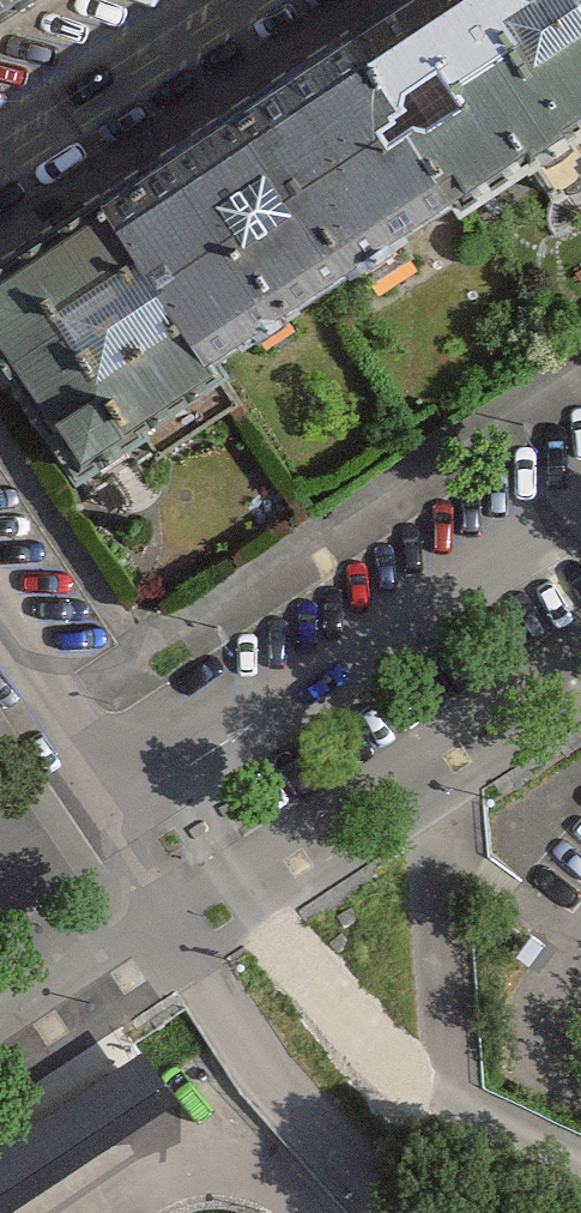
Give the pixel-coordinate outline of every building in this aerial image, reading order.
[(0,268),(0,371),(65,469),(580,129),(580,0),(406,0),(0,268)]
